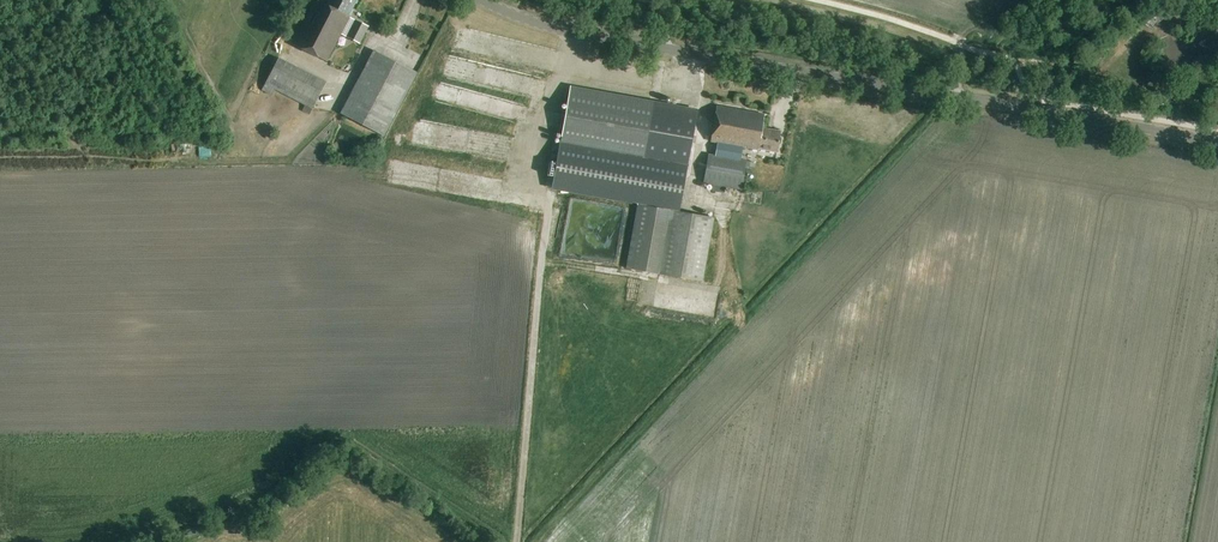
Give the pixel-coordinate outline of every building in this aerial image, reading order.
[(326,5),(315,0),(293,45),(327,62),(341,34),(360,44),(368,27),(350,18),(357,0),(328,0),(326,5)] [(400,26),(414,30),(419,11),(405,7),(400,26)] [(417,73),(374,50),(340,114),(384,137),(417,73)] [(275,91),(305,106),(302,111),(310,115),(327,82),(279,58),(262,90),(272,96),(275,91)] [(445,84),(522,97),(525,80),(448,67),(445,84)] [(561,146),(553,190),(633,204),(633,203),(681,211),(697,115),(654,107),(656,101),(571,86),(561,146)] [(766,115),(717,107),(711,142),(778,153),(782,131),(763,128),(766,115)] [(428,139),(422,140),(421,133),(414,133),(415,152),(429,150),(428,139)] [(708,155),(703,183),(713,185),(725,187),(741,190),(742,190),(743,181),(745,168),(747,162),(741,161),(716,156),(708,155)] [(714,218),(637,205),(626,269),(703,282),(714,218)]
